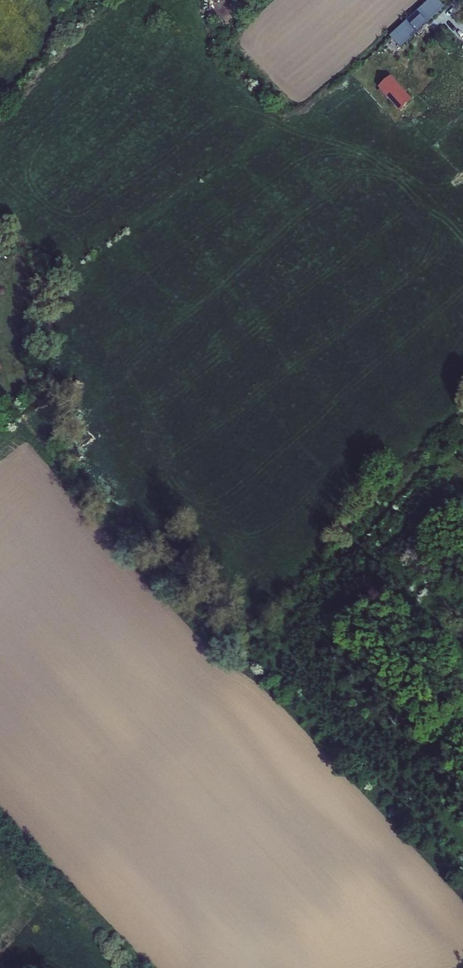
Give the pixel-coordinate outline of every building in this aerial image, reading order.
[(439,0),(428,0),(391,35),(402,47),(445,6),(439,0)] [(395,72),(385,82),(406,104),(416,94),(395,72)]
